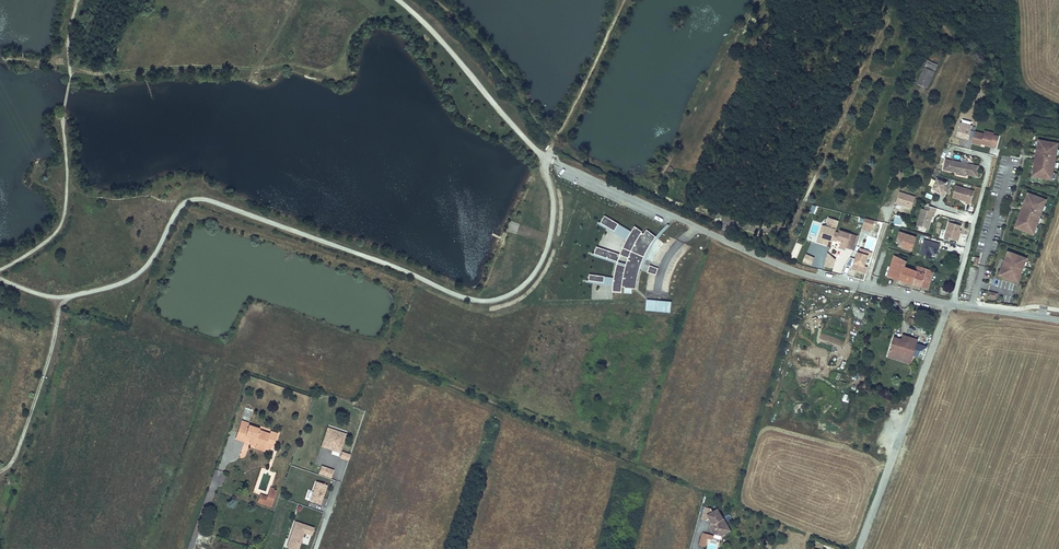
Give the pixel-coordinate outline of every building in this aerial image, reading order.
[(924,66),(935,71),(938,64),(927,59),(924,66)] [(917,82),(928,87),(935,71),(924,66),(917,82)] [(962,122),(961,122),(957,137),(969,140),(972,129),(973,125),(971,125),(962,122)] [(996,147),(999,136),(994,134),(994,133),(989,131),(988,134),(975,131),(972,142),(981,144),(982,142),(984,142),(985,144),(996,147)] [(1050,143),(1042,142),(1041,147),(1039,147),(1037,156),(1037,158),(1039,158),(1038,163),(1037,163),(1035,176),(1041,177),(1041,179),(1053,181),(1058,147),(1050,145),(1050,143)] [(969,163),(946,159),(944,169),(956,171),(959,172),(959,174),(966,176),(966,174),(969,163)] [(946,196),(950,187),(946,185),(947,182),(938,178),(934,188),(938,190),(942,192),(941,194),(946,196)] [(970,204),(974,191),(956,186),(952,197),(965,201),(965,203),(970,204)] [(916,197),(900,192),(896,204),(912,209),(916,197)] [(1038,198),(1031,195),(1029,200),(1026,200),(1023,208),(1023,210),(1025,211),(1023,215),(1022,215),(1018,227),(1024,230),(1023,231),(1034,236),(1046,203),(1038,200),(1038,198)] [(936,208),(926,205),(925,209),(922,208),(917,225),(928,228),(933,212),(935,213),(936,208)] [(614,231),(619,224),(605,216),(601,223),(614,231)] [(828,218),(826,225),(822,224),(816,242),(828,246),(830,240),(832,241),(836,229),(839,221),(828,218)] [(874,221),(865,218),(862,228),(871,230),(873,224),(874,221)] [(958,236),(961,226),(949,222),(945,237),(958,241),(959,237),(958,236)] [(614,231),(627,238),(632,231),(619,224),(614,231)] [(650,252),(655,243),(662,233),(669,226),(667,224),(666,225),(658,234),(656,237),(652,242),(647,251),(642,262),(640,269),(642,270),(645,263),(650,252)] [(613,283),(613,291),(622,292),(622,286),(625,287),(625,288),(636,289),(639,273),(640,269),(642,262),(647,251),(652,242),(656,237),(647,230),(644,234),(641,232),(642,231),(635,226),(632,231),(627,238),(621,254),(597,246),(595,253),(618,261),(616,267),(614,277),(613,283)] [(859,236),(841,230),(840,233),(836,232),(833,240),(837,242),(838,240),(842,241),(840,248),(846,250),(847,247),(854,250),(859,236)] [(917,237),(900,231),(898,238),(904,240),(914,244),(917,237)] [(940,243),(925,239),(922,249),(933,252),(937,254),(940,243)] [(913,250),(914,244),(904,240),(902,246),(913,250)] [(860,253),(858,252),(852,269),(867,274),(869,267),(865,266),(868,255),(860,253)] [(815,257),(807,254),(804,260),(812,264),(815,257)] [(1013,256),(1008,254),(1005,262),(1012,264),(1010,269),(1003,267),(1002,270),(1001,272),(1006,274),(1005,276),(1017,280),(1020,274),(1020,272),(1022,267),(1023,266),(1025,261),(1025,259),(1013,255),(1013,256)] [(834,268),(836,259),(828,255),(825,266),(834,268)] [(906,262),(895,256),(889,273),(901,276),(899,280),(906,283),(910,270),(904,268),(906,262)] [(1012,264),(1005,262),(1002,270),(1003,267),(1010,269),(1012,264)] [(658,268),(650,265),(647,272),(650,272),(656,275),(658,268)] [(924,274),(915,272),(912,284),(920,287),(927,289),(933,271),(926,269),(925,274),(924,274)] [(906,283),(912,284),(915,272),(915,271),(910,270),(906,283)] [(589,280),(604,282),(605,276),(590,274),(589,280)] [(592,284),(591,298),(610,299),(611,285),(592,284)] [(648,299),(647,310),(672,312),(673,302),(648,299)] [(892,337),(887,355),(910,363),(917,340),(901,335),(900,339),(892,337)] [(249,426),(241,423),(236,437),(244,440),(245,438),(248,439),(249,437),(251,438),(251,440),(250,442),(256,444),(257,440),(266,443),(267,438),(269,432),(259,429),(259,427),(249,424),(249,426)] [(347,432),(328,426),(321,447),(341,453),(341,452),(347,432)] [(276,433),(270,431),(269,432),(267,438),(274,440),(276,433)] [(257,440),(256,444),(255,446),(264,449),(266,443),(257,440)] [(349,460),(350,456),(350,454),(341,452),(341,453),(340,458),(349,460)] [(334,470),(321,466),(318,474),(331,479),(334,470)] [(271,476),(263,473),(258,488),(266,490),(271,476)] [(328,485),(316,481),(310,501),(321,505),(328,485)] [(273,487),(271,486),(268,496),(260,493),(257,501),(271,505),(276,489),(273,488),(273,487)] [(717,509),(707,515),(709,519),(712,519),(712,523),(710,528),(715,529),(714,534),(721,536),(723,531),(726,529),(723,524),(725,523),(717,509)] [(313,527),(295,521),(289,538),(300,542),(304,531),(311,534),(313,527)] [(725,523),(723,524),(726,529),(723,531),(721,536),(730,531),(725,523)] [(215,537),(210,535),(207,546),(211,548),(215,537)] [(289,538),(287,547),(294,548),(298,548),(300,542),(289,538)]
